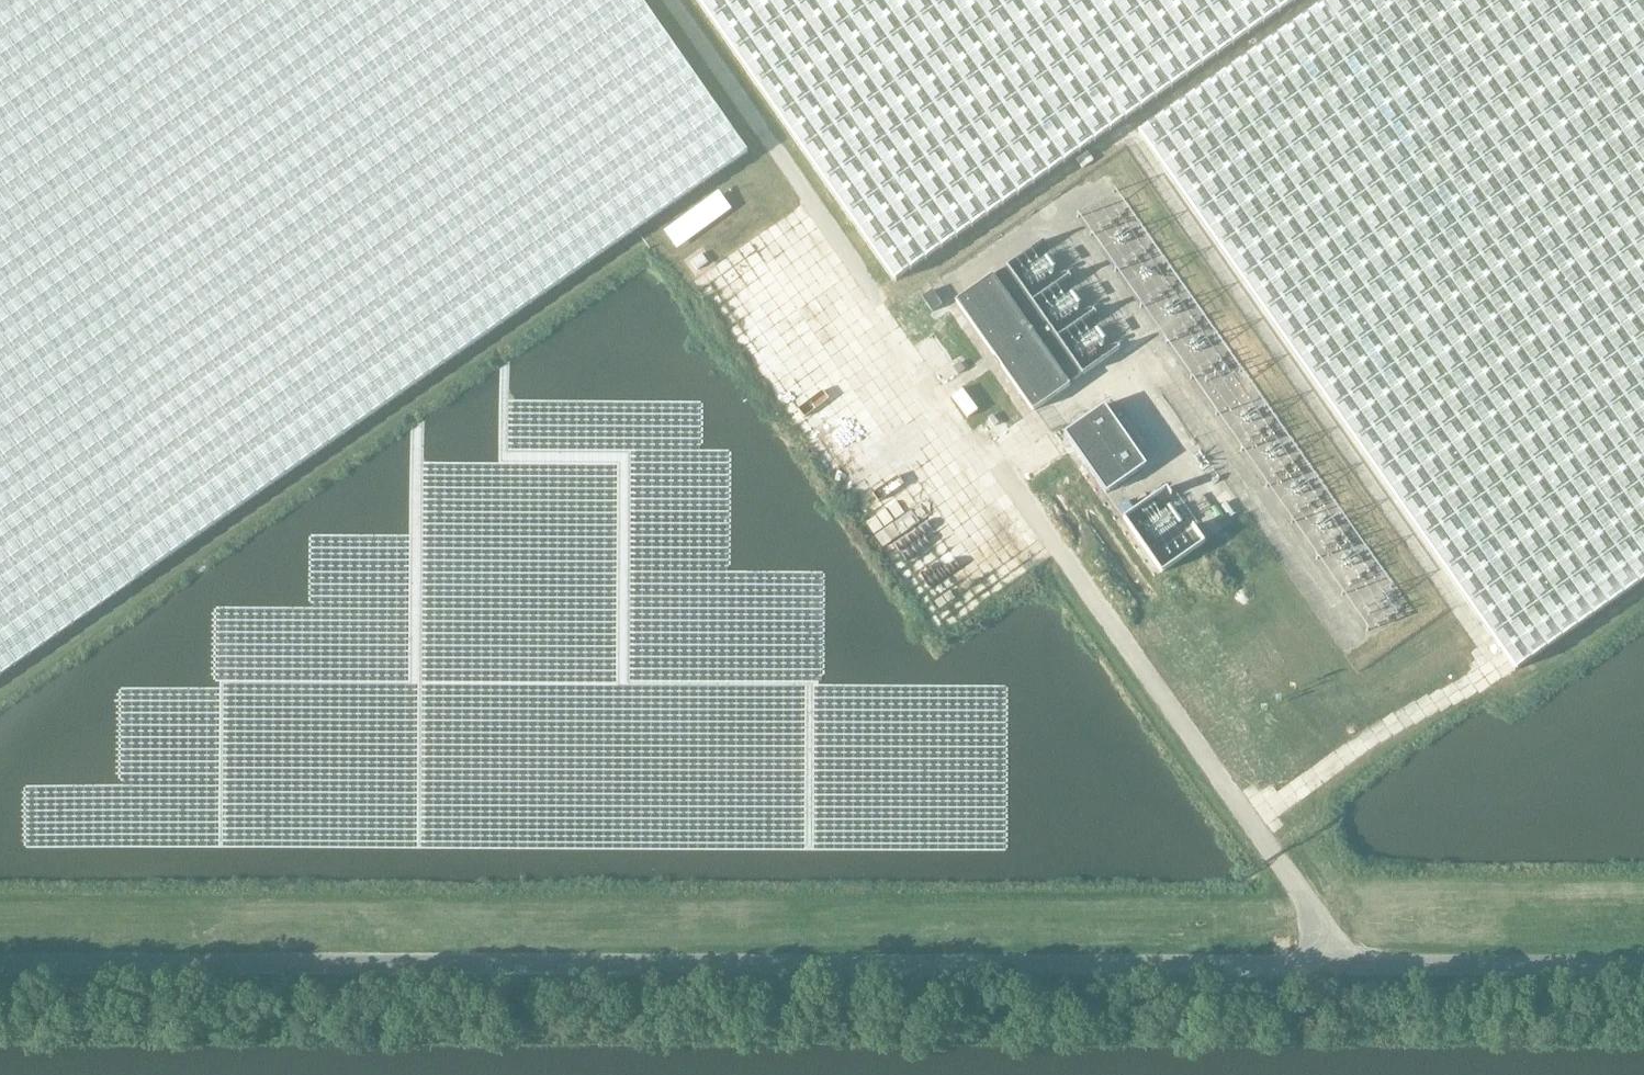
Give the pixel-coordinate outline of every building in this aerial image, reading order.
[(747,152),(641,0),(0,0),(0,675),(747,152)] [(900,278),(1110,130),(1295,0),(706,0),(900,278)] [(1140,133),(1516,669),(1643,579),(1643,0),(1329,0),(1140,133)] [(1070,385),(1068,384),(1082,374),(1057,339),(1032,303),(1007,268),(994,277),(993,275),(956,301),(1033,411),(1036,409),(1070,385)] [(1104,405),(1064,433),(1106,494),(1146,465),(1104,405)] [(935,465),(911,481),(925,502),(949,486),(935,465)]
